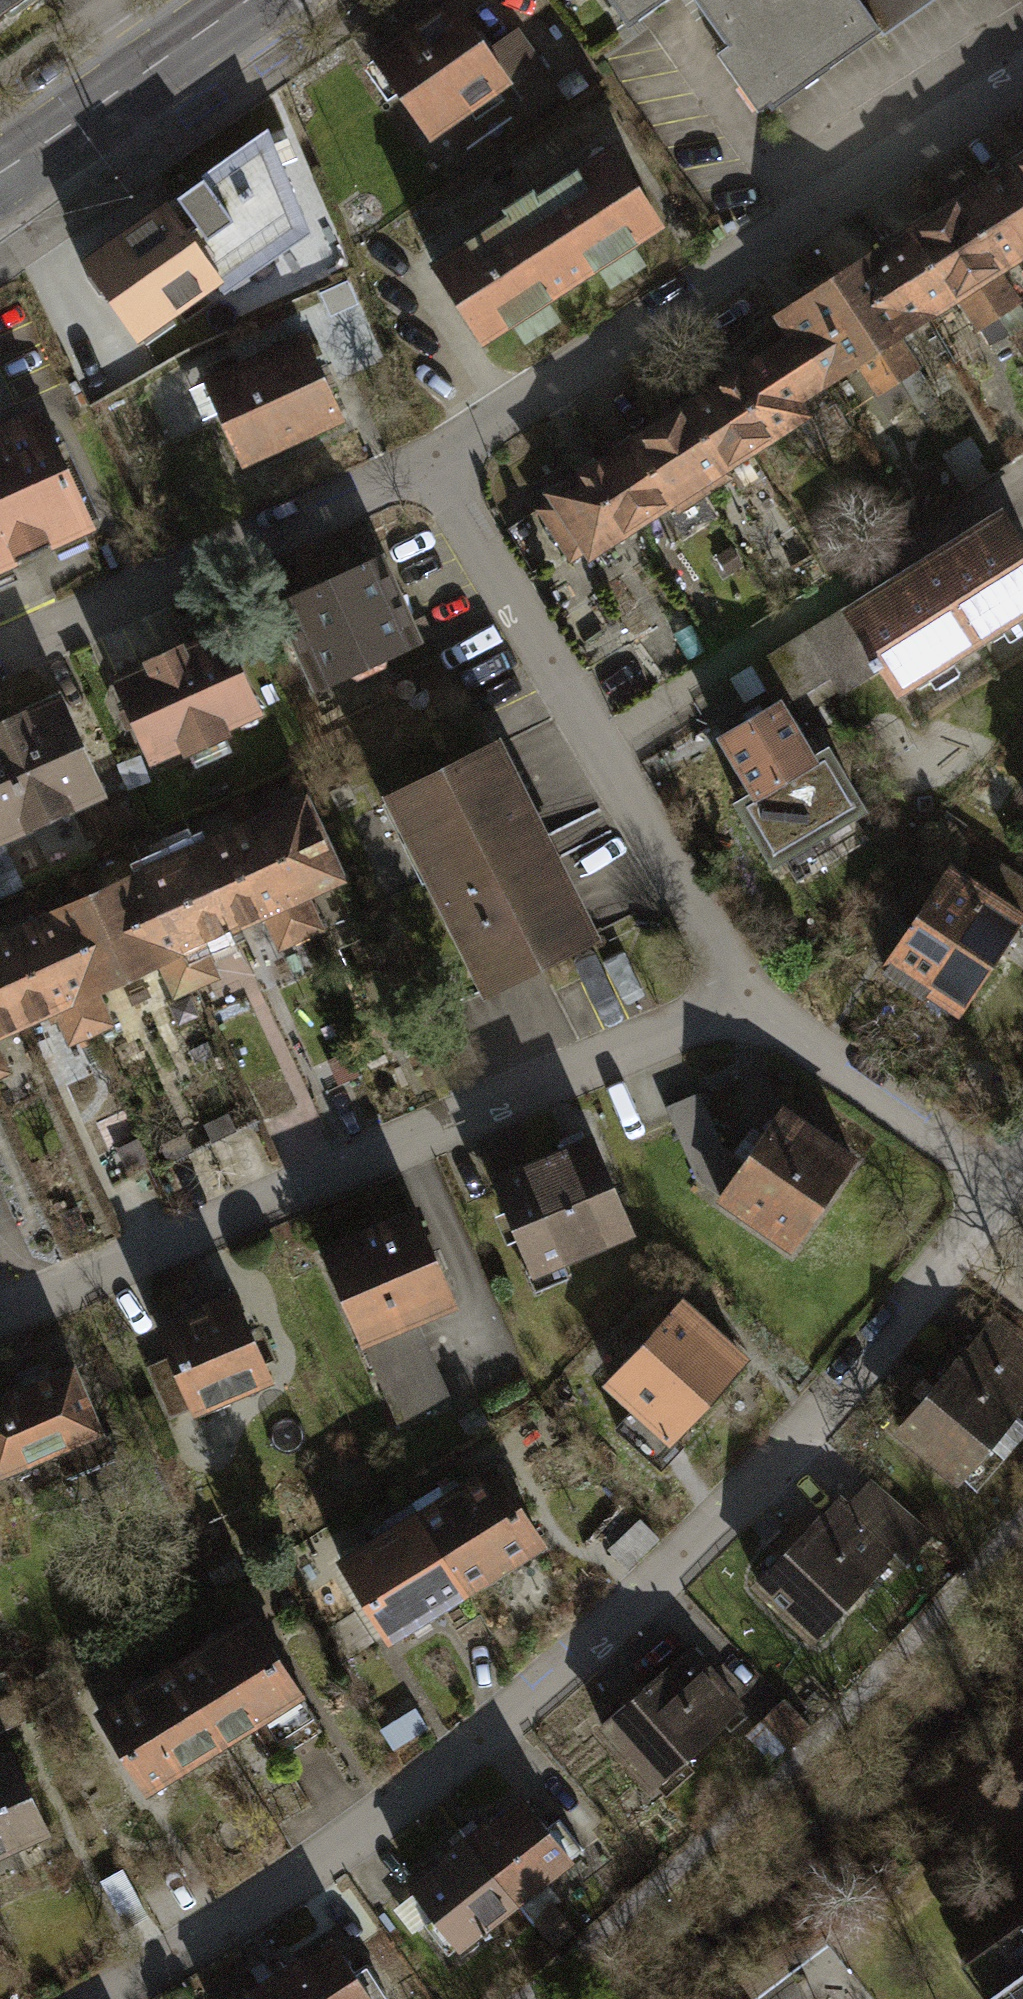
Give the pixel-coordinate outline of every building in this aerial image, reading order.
[(18,0),(0,0),(0,13),(18,0)] [(631,32),(676,0),(608,0),(631,32)] [(771,113),(884,34),(861,0),(691,0),(771,113)] [(884,34),(886,36),(936,0),(861,0),(884,34)] [(525,105),(555,83),(517,33),(485,57),(449,9),(365,71),(432,160),(518,96),(525,105)] [(195,225),(183,234),(217,282),(214,284),(219,292),(304,231),(265,136),(177,198),(195,225)] [(1022,251),(1022,148),(1022,147),(976,177),(1022,251)] [(660,224),(613,152),(434,268),(481,340),(660,224)] [(976,177),(924,209),(989,311),(1012,296),(996,271),(1022,253),(1022,251),(976,177)] [(214,284),(217,282),(183,234),(165,207),(88,262),(93,270),(89,279),(99,293),(110,293),(139,337),(214,284)] [(875,240),(923,316),(956,295),(972,321),(989,311),(924,209),(875,240)] [(923,316),(875,240),(819,276),(883,376),(913,357),(897,333),(923,316)] [(883,376),(819,276),(767,309),(782,333),(814,383),(833,371),(850,397),(883,376)] [(717,373),(762,445),(805,418),(792,397),(814,383),(782,333),(717,373)] [(339,431),(299,343),(202,386),(242,475),(339,431)] [(762,445),(717,373),(653,414),(698,486),(762,445)] [(0,430),(0,566),(88,526),(38,413),(0,430)] [(698,486),(653,414),(588,455),(633,526),(698,486)] [(633,526),(588,455),(524,496),(527,502),(508,514),(540,564),(559,552),(569,567),(633,526)] [(1009,525),(850,622),(844,612),(776,654),(795,684),(807,677),(819,696),(833,687),(843,702),(855,694),(878,730),(1022,641),(1022,549),(1009,525)] [(416,640),(381,559),(283,601),(318,683),(349,670),(357,676),(384,664),(385,655),(416,640)] [(256,714),(219,632),(119,677),(155,759),(256,714)] [(60,701),(0,728),(0,837),(100,793),(60,701)] [(817,765),(787,715),(720,756),(751,808),(735,817),(774,881),(787,873),(795,886),(864,845),(856,831),(870,823),(830,757),(817,765)] [(543,839),(495,744),(391,796),(489,989),(592,937),(553,858),(544,862),(535,843),(543,839)] [(304,802),(249,826),(300,939),(311,961),(365,936),(304,802)] [(249,826),(197,850),(231,926),(263,912),(280,948),(300,939),(249,826)] [(197,850),(144,874),(196,986),(216,977),(200,940),(231,926),(197,850)] [(144,874),(92,898),(126,973),(158,959),(175,995),(196,986),(144,874)] [(957,880),(915,938),(901,927),(888,945),(903,955),(884,980),(928,1012),(935,1003),(968,1026),(1022,950),(1022,928),(957,880)] [(92,898),(39,921),(91,1033),(111,1024),(94,988),(126,973),(92,898)] [(0,939),(0,973),(22,1021),(53,1006),(70,1043),(91,1033),(39,921),(0,939)] [(22,1021),(0,973),(0,1030),(22,1021)] [(854,1161),(780,1109),(743,1161),(720,1144),(698,1095),(668,1107),(698,1178),(721,1194),(720,1195),(793,1247),(854,1161)] [(629,1230),(591,1140),(497,1179),(535,1269),(629,1230)] [(451,1299),(415,1215),(325,1253),(396,1421),(448,1400),(412,1315),(451,1299)] [(268,1375),(233,1293),(205,1305),(207,1310),(160,1331),(172,1357),(147,1368),(169,1418),(268,1375)] [(743,1362),(679,1303),(650,1334),(639,1324),(621,1344),(632,1354),(610,1378),(638,1404),(617,1427),(661,1468),(683,1444),(674,1436),(743,1362)] [(998,1332),(941,1401),(927,1389),(913,1405),(927,1416),(901,1448),(962,1499),(1022,1427),(1022,1353),(998,1332)] [(72,1366),(0,1397),(0,1473),(100,1430),(72,1366)] [(540,1538),(496,1469),(419,1517),(463,1586),(540,1538)] [(935,1542),(873,1488),(852,1512),(845,1506),(806,1550),(793,1538),(770,1565),(783,1576),(757,1606),(817,1658),(897,1566),(906,1574),(935,1542)] [(463,1586),(419,1517),(343,1564),(387,1634),(463,1586)] [(322,1730),(253,1619),(177,1666),(221,1737),(249,1720),(274,1760),(322,1730)] [(750,1720),(690,1656),(596,1744),(656,1808),(750,1720)] [(221,1737),(177,1666),(99,1715),(143,1786),(221,1737)] [(807,1726),(782,1699),(759,1721),(783,1747),(807,1726)] [(11,1751),(0,1756),(0,1852),(47,1831),(11,1751)] [(539,1822),(516,1793),(462,1837),(516,1903),(584,1848),(554,1810),(539,1822)] [(516,1903),(462,1837),(408,1880),(431,1908),(417,1919),(448,1957),(516,1903)] [(953,1939),(995,1998),(1022,1998),(1022,1890),(953,1939)] [(574,1931),(554,1906),(528,1927),(548,1951),(574,1931)] [(325,1936),(267,1973),(283,1998),(385,1998),(387,1998),(360,1957),(345,1967),(325,1936)] [(267,1973),(227,1998),(283,1998),(267,1973)]
